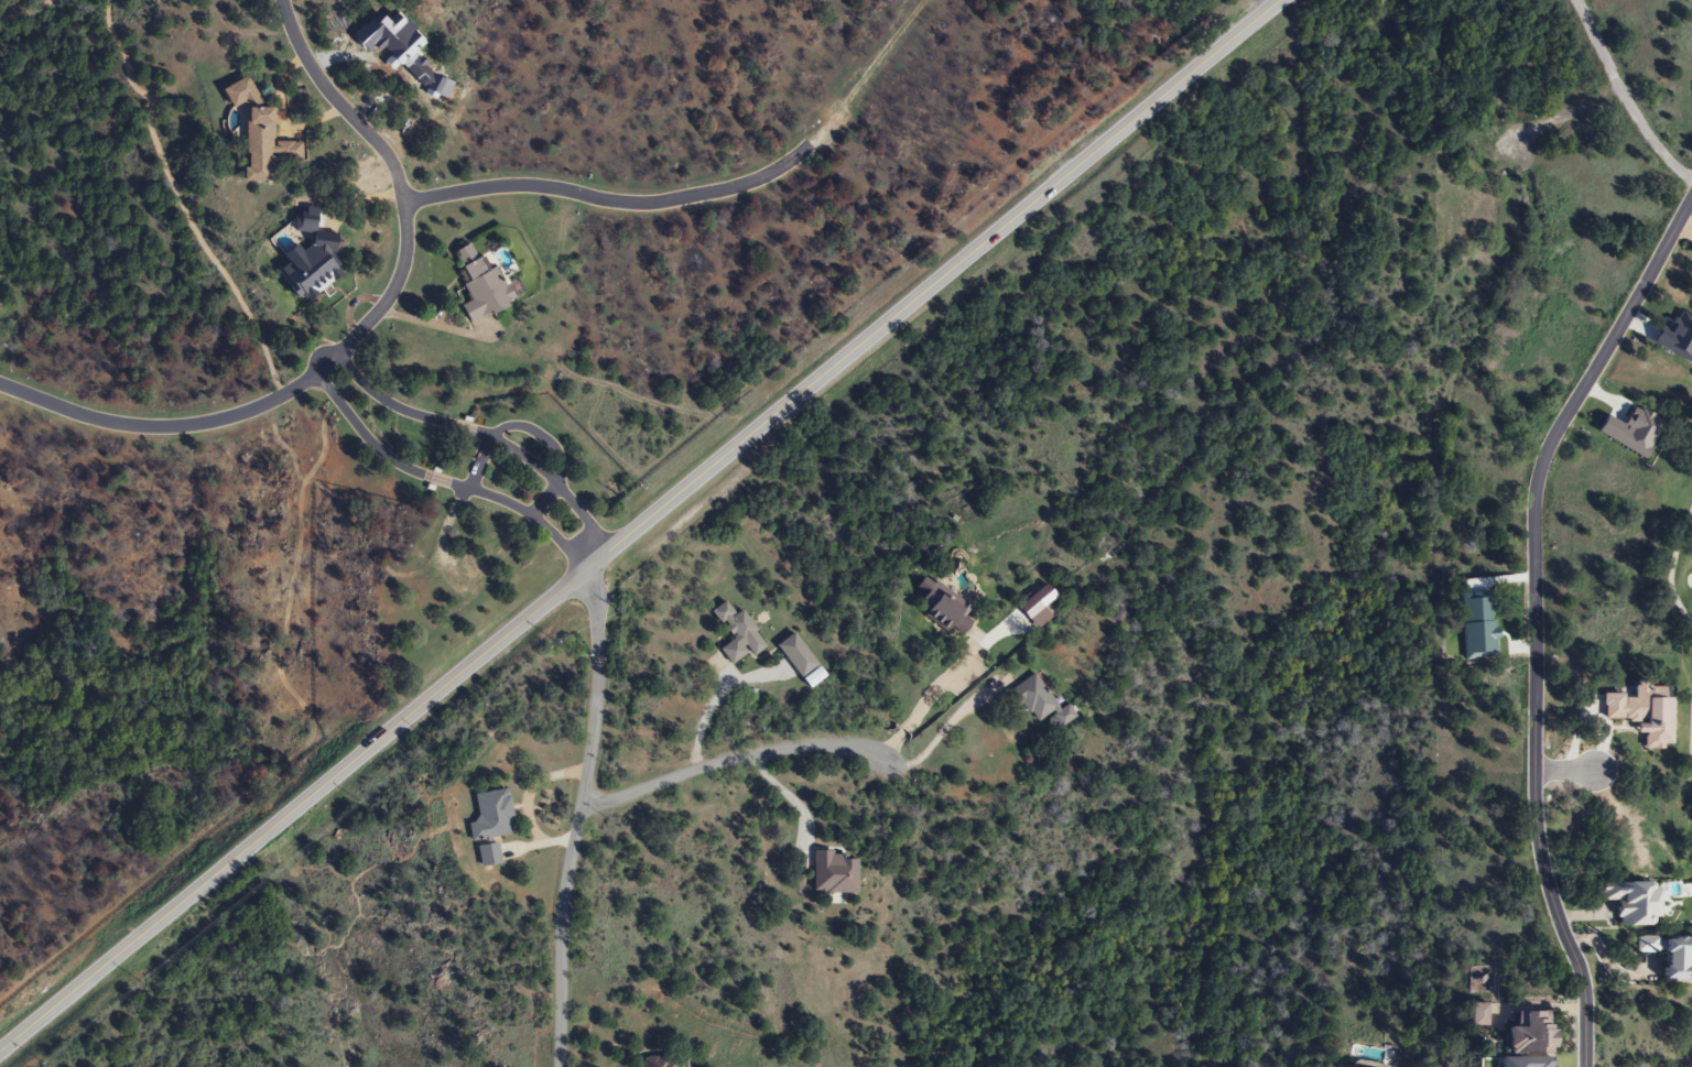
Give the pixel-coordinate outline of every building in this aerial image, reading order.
[(271,142),(271,108),(262,108),(247,76),(221,88),(221,92),(227,107),(243,107),(243,181),(270,181),(270,160),(301,160),(301,142),(271,142)] [(341,276),(328,256),(339,248),(328,231),(275,267),(299,304),(341,276)] [(510,303),(494,267),(481,273),(467,243),(450,251),(465,282),(459,285),(467,302),(458,307),(465,323),(510,303)] [(913,604),(957,638),(974,617),(930,583),(913,604)] [(742,609),(731,615),(724,602),(712,608),(730,641),(719,647),(728,664),(748,652),(750,655),(763,648),(742,609)] [(817,664),(789,632),(774,646),(801,677),(817,664)] [(1047,715),(1055,728),(1072,717),(1064,704),(1057,709),(1034,673),(1011,688),(1034,724),(1047,715)] [(512,833),(504,788),(471,794),(475,820),(465,822),(468,840),(512,833)] [(498,862),(495,843),(475,846),(478,865),(498,862)] [(811,892),(856,892),(856,858),(842,858),(842,849),(811,849),(811,892)] [(1598,882),(1598,900),(1614,900),(1615,925),(1651,924),(1649,880),(1598,882)] [(1633,953),(1657,953),(1657,977),(1687,978),(1688,937),(1633,936),(1633,953)] [(1470,1025),(1487,1025),(1487,1004),(1470,1004),(1470,1025)] [(1547,1052),(1547,1010),(1511,1011),(1511,1025),(1504,1026),(1504,1053),(1547,1052)] [(674,1055),(640,1057),(640,1066),(674,1066),(674,1055)]
